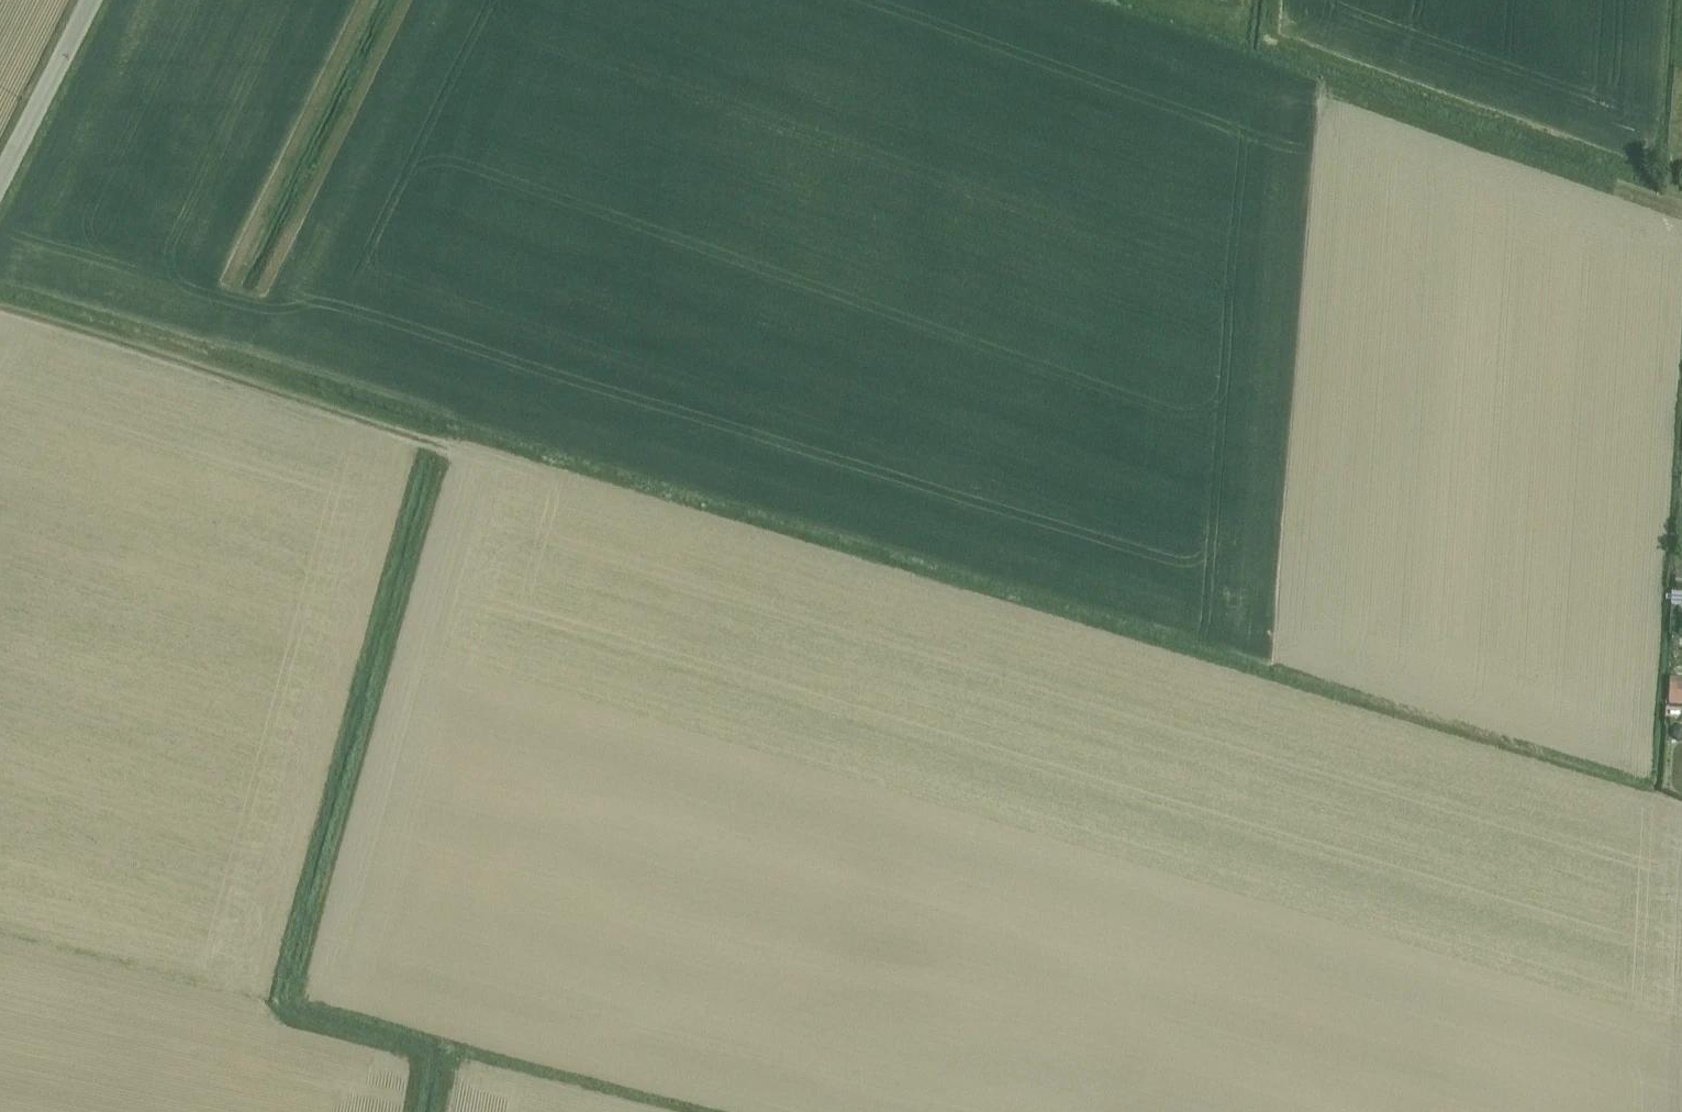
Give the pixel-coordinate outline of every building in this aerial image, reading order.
[(1668,705),(1681,706),(1681,681),(1670,680),(1668,705)]
